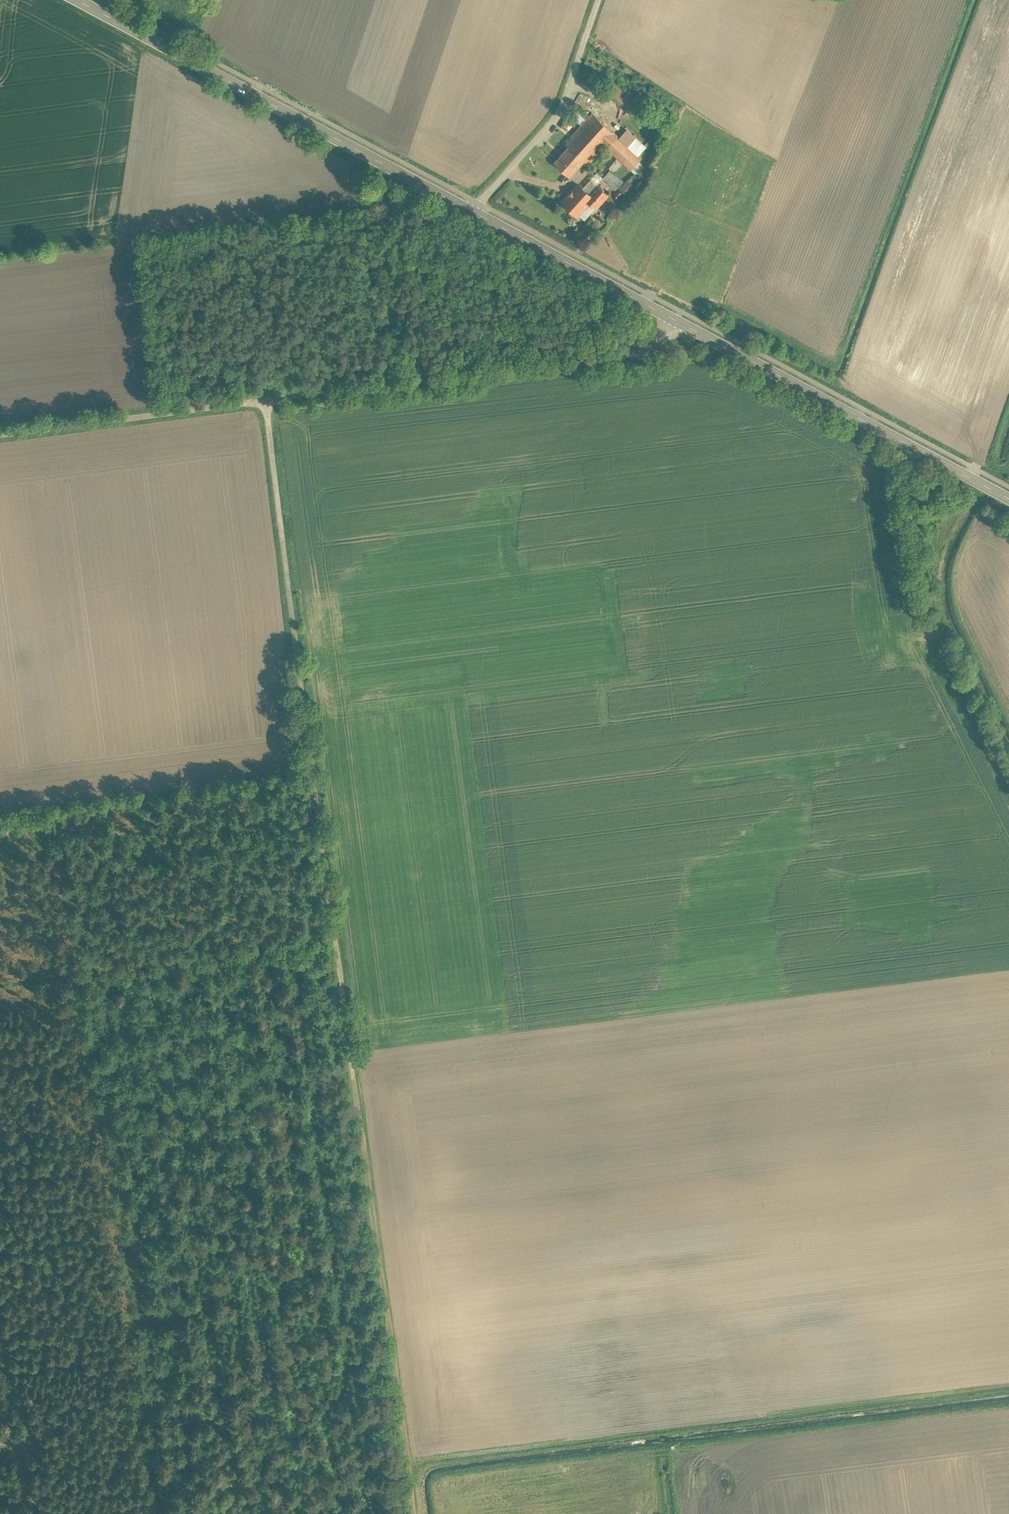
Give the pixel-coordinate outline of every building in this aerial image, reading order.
[(576,115),(564,124),(567,128),(579,119),(576,115)] [(645,158),(595,116),(556,163),(575,179),(604,145),(635,171),(645,158)] [(597,194),(584,183),(566,205),(580,216),(597,194)] [(614,193),(606,187),(592,203),(600,210),(614,193)]
